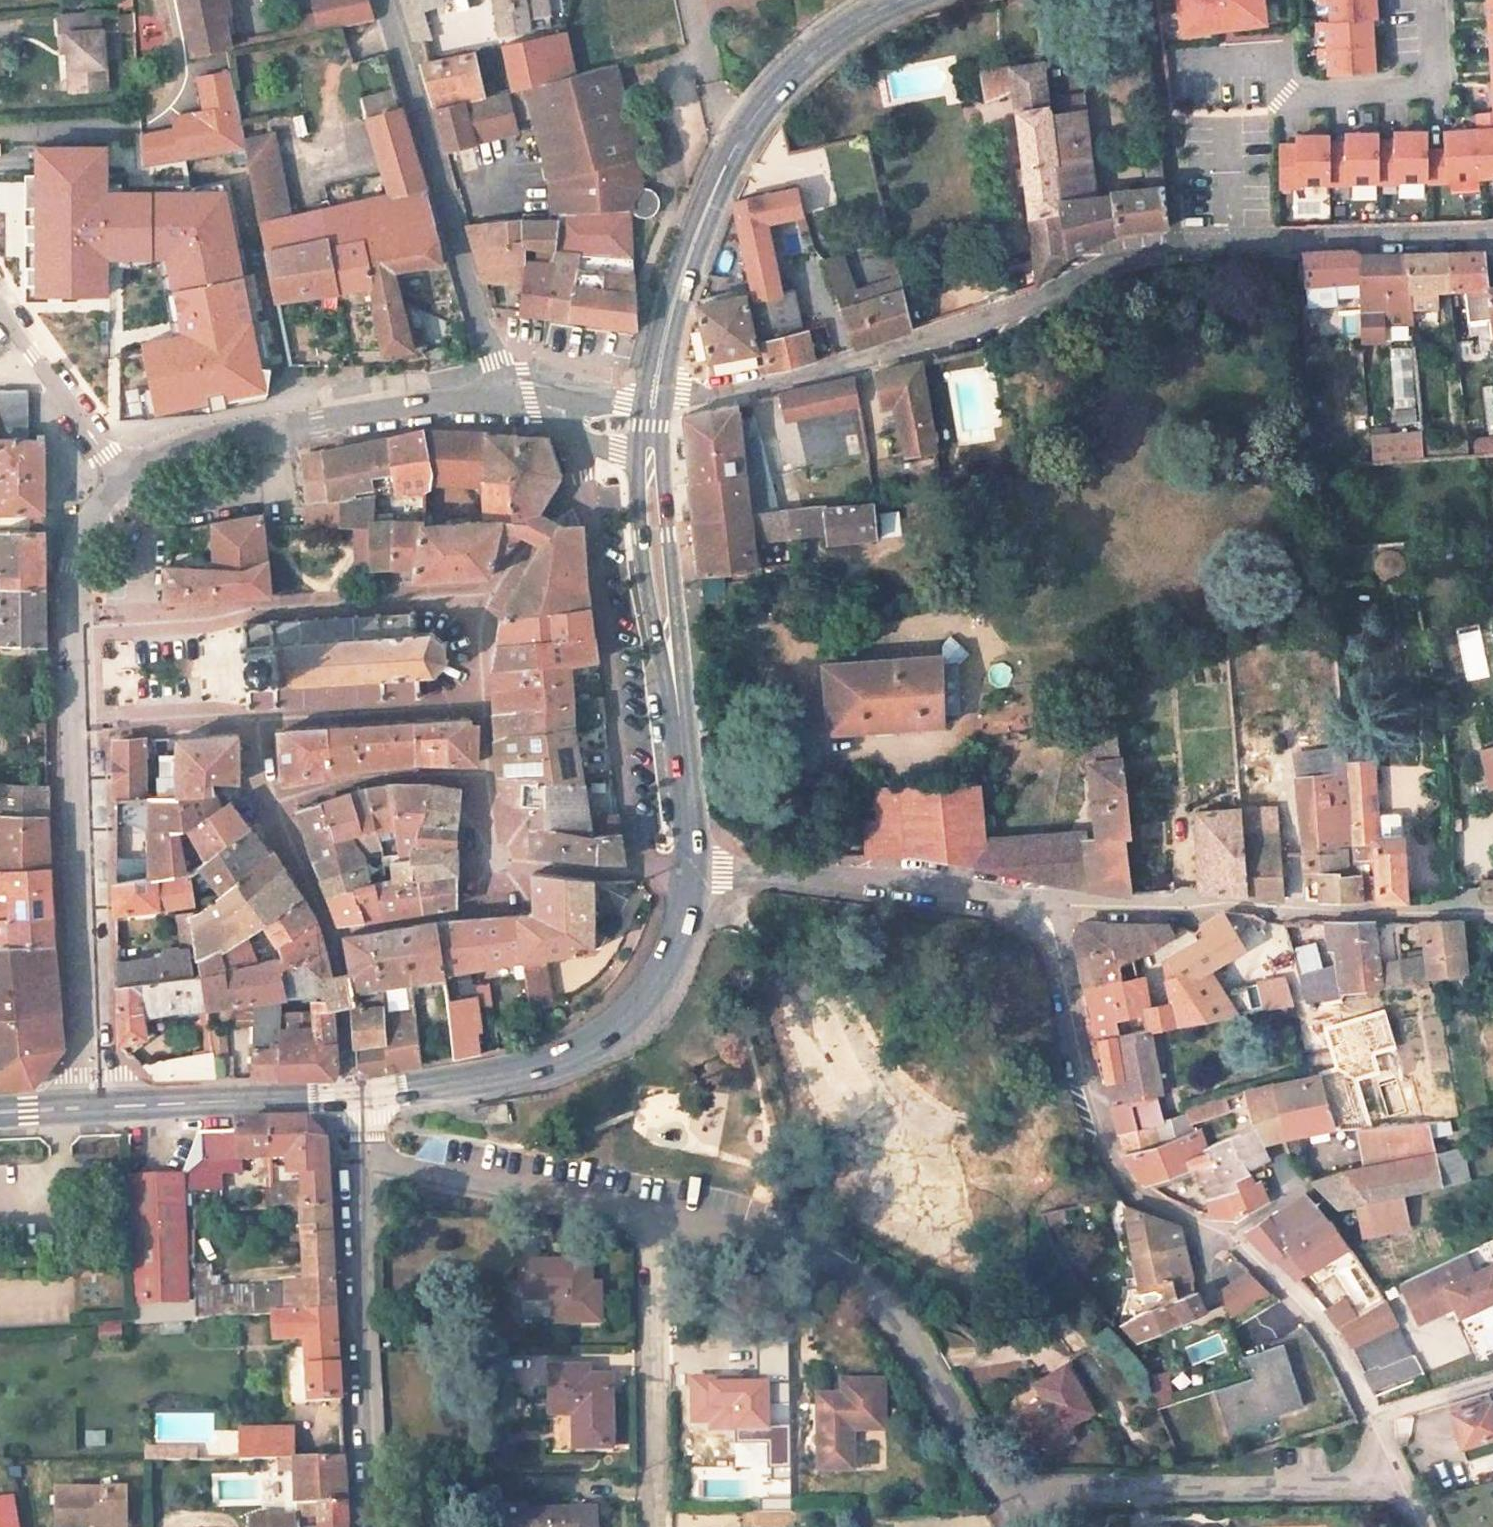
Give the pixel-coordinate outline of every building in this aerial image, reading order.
[(216,0),(182,0),(195,66),(229,58),(216,0)] [(375,0),(320,0),(312,2),(318,38),(382,24),(375,0)] [(424,0),(405,0),(415,36),(419,53),(438,48),(424,0)] [(502,40),(538,33),(538,27),(556,22),(551,0),(493,0),(502,40)] [(1176,30),(1261,23),(1258,0),(1172,0),(1176,30)] [(1373,17),(1372,0),(1318,0),(1319,4),(1327,3),(1328,20),(1368,17),(1373,17)] [(1492,24),(1492,0),(1482,0),(1484,24),(1492,24)] [(114,93),(112,32),(100,32),(99,12),(66,13),(66,33),(74,34),(74,75),(83,76),(84,94),(114,93)] [(1325,46),(1370,43),(1368,17),(1328,20),(1315,21),(1315,30),(1324,30),(1325,46)] [(1492,51),(1492,24),(1484,24),(1486,51),(1492,51)] [(579,78),(573,34),(507,51),(512,78),(486,83),(489,100),(533,90),(543,87),(579,78)] [(1327,72),(1372,69),(1370,43),(1325,46),(1316,47),(1317,56),(1326,55),(1327,72)] [(234,90),(246,87),(240,56),(228,58),(234,90)] [(1068,255),(1047,101),(1041,56),(977,68),(988,98),(1012,94),(1037,284),(1070,258),(1068,255)] [(486,83),(479,57),(424,71),(427,81),(435,114),(437,113),(489,100),(486,83)] [(620,67),(607,70),(579,78),(543,87),(533,90),(536,99),(553,162),(559,215),(567,216),(629,212),(633,208),(640,195),(643,162),(620,67)] [(137,136),(138,167),(243,149),(241,138),(227,70),(194,77),(202,111),(192,113),(194,127),(173,130),(137,136)] [(522,134),(516,105),(536,99),(533,90),(489,100),(437,113),(450,155),(480,147),(481,143),(522,134)] [(1162,218),(1158,176),(1093,184),(1083,98),(1047,101),(1068,255),(1104,228),(1125,224),(1162,218)] [(417,154),(402,102),(366,110),(378,164),(417,154)] [(1492,172),(1492,109),(1489,109),(1471,110),(1472,126),(1475,173),(1492,172)] [(1445,175),(1475,173),(1472,126),(1440,128),(1440,146),(1424,146),(1424,176),(1424,178),(1445,177),(1445,175)] [(1393,177),(1424,176),(1424,146),(1424,128),(1392,129),(1392,138),(1376,138),(1376,178),(1376,179),(1393,179),(1393,177)] [(1328,181),(1376,178),(1376,138),(1376,130),(1344,130),(1344,139),(1328,139),(1328,179),(1328,181)] [(1300,180),(1328,179),(1328,139),(1328,132),(1296,132),(1296,141),(1279,141),(1279,184),(1300,184),(1300,180)] [(286,208),(267,134),(241,138),(243,149),(265,248),(319,240),(321,245),(333,243),(324,200),(286,208)] [(36,166),(23,166),(25,294),(75,294),(75,288),(106,287),(105,260),(105,249),(166,248),(173,282),(182,327),(142,335),(143,340),(153,412),(170,410),(211,404),(211,402),(219,400),(251,393),(266,390),(270,360),(259,358),(223,185),(105,204),(104,139),(35,140),(36,166)] [(427,194),(417,154),(378,164),(384,187),(324,200),(333,243),(358,238),(368,281),(373,304),(403,297),(396,266),(442,257),(427,194)] [(796,220),(805,217),(798,187),(731,202),(751,295),(763,355),(766,370),(801,361),(811,357),(806,333),(789,333),(768,226),(796,220)] [(577,254),(632,257),(629,212),(567,216),(567,221),(559,221),(556,252),(577,254)] [(809,234),(805,217),(796,220),(800,236),(809,234)] [(556,252),(559,221),(519,223),(471,227),(466,228),(481,282),(482,285),(527,286),(573,286),(576,265),(577,254),(556,252)] [(368,281),(358,238),(333,243),(321,245),(331,290),(368,281)] [(331,290),(321,245),(319,240),(265,248),(277,301),(331,290)] [(911,317),(897,265),(881,270),(883,281),(856,289),(840,244),(824,248),(853,337),(878,329),(911,317)] [(1368,280),(1367,250),(1335,250),(1304,249),(1304,255),(1306,285),(1357,281),(1368,280)] [(1415,289),(1412,256),(1376,256),(1367,250),(1368,280),(1369,293),(1388,292),(1392,323),(1418,321),(1415,289)] [(1489,284),(1486,254),(1465,254),(1455,255),(1458,286),(1469,285),(1489,284)] [(1458,286),(1455,255),(1434,256),(1412,256),(1415,289),(1443,287),(1458,286)] [(1369,293),(1368,280),(1357,281),(1358,293),(1369,293)] [(1471,317),(1492,315),(1489,284),(1469,285),(1471,317)] [(572,325),(573,286),(527,286),(530,321),(547,322),(569,323),(572,325)] [(636,293),(573,286),(572,325),(602,328),(637,332),(638,327),(636,293)] [(1415,289),(1418,321),(1445,320),(1443,287),(1415,289)] [(763,355),(751,295),(694,307),(696,315),(706,366),(763,355)] [(412,335),(403,297),(373,304),(383,343),(412,335)] [(931,450),(914,360),(907,361),(880,367),(887,407),(901,405),(909,454),(931,450)] [(857,404),(852,373),(836,377),(786,388),(790,416),(857,404)] [(15,383),(0,383),(0,509),(38,508),(37,432),(13,432),(15,383)] [(737,430),(734,401),(678,413),(682,450),(683,463),(686,484),(764,473),(755,429),(737,430)] [(422,493),(425,486),(427,481),(427,479),(423,429),(405,433),(391,436),(397,491),(365,497),(372,521),(394,519),(419,516),(420,514),(421,502),(422,493)] [(486,478),(489,430),(480,430),(423,429),(427,479),(486,478)] [(551,458),(544,430),(498,430),(489,430),(486,478),(502,478),(500,493),(543,493),(555,475),(551,458)] [(1372,434),(1374,462),(1427,458),(1425,430),(1372,434)] [(397,491),(391,436),(381,439),(349,446),(330,450),(320,452),(305,457),(308,471),(300,473),(306,511),(338,504),(365,497),(397,491)] [(1492,455),(1492,436),(1476,437),(1477,456),(1492,455)] [(1444,456),(1471,456),(1471,440),(1444,440),(1444,456)] [(308,471),(305,457),(293,460),(296,474),(300,473),(308,471)] [(772,514),(764,473),(686,484),(690,516),(690,522),(746,517),(772,514)] [(489,577),(498,510),(500,493),(502,478),(486,478),(486,504),(451,505),(449,499),(436,500),(435,515),(419,516),(418,565),(408,565),(407,582),(459,579),(477,578),(489,577)] [(531,510),(543,493),(500,493),(498,510),(489,577),(497,566),(503,554),(514,536),(516,532),(531,510)] [(372,521),(365,497),(338,504),(341,530),(370,528),(372,521)] [(341,530),(338,504),(306,511),(299,512),(304,533),(341,530)] [(872,539),(869,504),(772,514),(775,540),(823,535),(824,544),(872,539)] [(533,543),(545,517),(539,514),(531,510),(516,532),(525,539),(533,543)] [(888,513),(889,537),(904,536),(903,512),(888,513)] [(418,565),(419,516),(394,519),(394,566),(400,566),(408,565),(418,565)] [(576,550),(573,522),(558,523),(552,516),(545,517),(533,543),(515,581),(504,607),(502,613),(581,608),(579,584),(576,550)] [(746,517),(690,522),(692,540),(696,567),(696,574),(752,568),(746,517)] [(394,566),(394,519),(372,521),(370,528),(368,567),(376,567),(394,566)] [(267,603),(259,522),(218,529),(217,566),(221,604),(246,604),(267,603)] [(43,527),(0,526),(0,586),(43,587),(43,560),(43,527)] [(221,604),(217,566),(172,568),(168,606),(179,606),(221,604)] [(43,587),(0,586),(0,643),(43,645),(43,611),(43,587)] [(582,622),(581,608),(502,613),(498,626),(495,642),(537,640),(584,636),(582,622)] [(411,635),(407,616),(239,621),(238,637),(234,638),(233,692),(239,692),(239,707),(409,704),(411,688),(421,687),(427,686),(433,684),(439,679),(443,675),(446,669),(448,663),(448,658),(447,650),(445,647),(440,642),(436,639),(431,637),(426,636),(422,635),(411,635)] [(586,651),(584,636),(537,640),(540,665),(565,663),(587,661),(586,651)] [(540,665),(537,640),(495,642),(494,650),(491,664),(492,668),(540,665)] [(962,716),(957,661),(942,661),(941,652),(816,661),(823,736),(946,725),(946,717),(962,716)] [(565,663),(540,665),(492,668),(493,677),(493,687),(563,682),(565,663)] [(561,703),(563,682),(493,687),(494,698),(495,709),(561,703)] [(593,715),(591,701),(561,703),(495,709),(495,718),(497,736),(571,729),(594,726),(593,715)] [(471,742),(469,722),(450,722),(434,723),(442,744),(471,742)] [(414,759),(408,723),(357,725),(322,725),(330,771),(339,769),(384,759),(409,759),(414,759)] [(442,744),(434,723),(408,723),(414,759),(433,759),(449,759),(442,744)] [(330,771),(322,725),(311,725),(272,725),(283,782),(330,771)] [(151,799),(150,726),(115,727),(115,752),(116,789),(116,799),(151,799)] [(234,785),(234,726),(210,726),(177,726),(179,799),(220,798),(218,791),(234,791),(234,785)] [(574,778),(565,737),(571,735),(571,729),(497,736),(498,750),(499,763),(501,776),(558,779),(574,778)] [(1383,840),(1375,736),(1355,738),(1359,776),(1364,833),(1365,841),(1383,840)] [(1128,754),(1127,739),(1091,743),(1102,850),(998,863),(1000,879),(1002,880),(1011,882),(1036,885),(1056,888),(1080,891),(1113,895),(1143,898),(1128,754)] [(473,759),(471,742),(442,744),(449,759),(473,759)] [(1169,800),(1164,781),(1162,762),(1161,751),(1154,752),(1153,747),(1144,747),(1145,752),(1128,754),(1143,898),(1149,898),(1176,901),(1181,902),(1184,902),(1185,900),(1186,899),(1176,818),(1174,813),(1169,800)] [(581,814),(574,778),(558,779),(501,776),(502,792),(529,799),(531,824),(581,834),(609,835),(606,815),(581,814)] [(1364,833),(1359,776),(1304,787),(1315,865),(1338,861),(1336,836),(1364,833)] [(390,819),(383,780),(374,783),(360,787),(369,824),(390,819)] [(414,826),(429,781),(400,780),(384,780),(383,780),(390,819),(396,852),(415,851),(414,826)] [(455,802),(455,782),(429,781),(414,826),(456,824),(455,802)] [(998,863),(988,781),(973,782),(967,796),(881,803),(883,833),(868,835),(871,867),(880,867),(911,868),(938,869),(942,870),(961,872),(980,876),(1000,879),(998,863)] [(46,783),(0,782),(0,816),(1,816),(48,817),(46,783)] [(369,824),(360,787),(353,789),(343,792),(351,827),(356,844),(373,839),(369,824)] [(351,827),(343,792),(331,795),(321,798),(331,833),(351,827)] [(221,804),(220,798),(179,799),(179,831),(191,826),(223,813),(221,804)] [(319,868),(322,875),(360,860),(360,859),(356,844),(351,827),(331,833),(321,798),(294,806),(319,868)] [(179,831),(179,799),(151,799),(151,878),(152,883),(186,881),(176,832),(179,831)] [(1257,868),(1250,799),(1200,804),(1201,812),(1196,814),(1206,901),(1214,901),(1249,905),(1260,906),(1257,868)] [(249,829),(245,824),(242,821),(232,809),(223,813),(191,826),(205,864),(249,829)] [(1403,812),(1384,814),(1385,828),(1404,827),(1403,812)] [(1297,867),(1293,839),(1284,839),(1280,814),(1252,817),(1257,868),(1297,867)] [(48,817),(1,816),(2,877),(53,877),(51,848),(48,817)] [(456,849),(456,824),(414,826),(415,851),(456,849)] [(609,835),(581,834),(531,824),(533,855),(587,857),(613,859),(609,835)] [(281,862),(274,850),(268,852),(259,842),(253,834),(249,829),(205,864),(220,901),(193,916),(196,932),(243,907),(248,905),(251,901),(281,862)] [(1365,841),(1364,833),(1336,836),(1338,861),(1315,865),(1317,885),(1331,884),(1334,911),(1372,911),(1372,909),(1365,841)] [(1417,907),(1412,839),(1383,840),(1388,908),(1392,908),(1417,907)] [(456,856),(456,849),(415,851),(396,852),(401,877),(456,865),(456,856)] [(370,884),(362,860),(360,859),(360,860),(322,875),(327,888),(329,893),(370,884)] [(261,921),(298,892),(290,877),(284,867),(281,862),(251,901),(261,921)] [(456,865),(401,877),(387,880),(378,882),(387,913),(456,899),(456,879),(456,865)] [(1302,910),(1297,867),(1257,868),(1260,906),(1281,909),(1302,910)] [(53,884),(53,877),(2,877),(3,915),(0,915),(0,928),(9,927),(56,927),(55,907),(53,884)] [(190,899),(186,881),(152,883),(151,878),(116,880),(116,889),(117,907),(151,905),(160,902),(190,899)] [(595,947),(591,881),(545,880),(533,880),(533,906),(528,907),(518,909),(522,959),(525,1005),(549,1001),(546,955),(595,947)] [(387,913),(378,882),(370,884),(329,893),(336,910),(341,922),(387,913)] [(312,920),(310,914),(304,903),(298,892),(261,921),(269,941),(312,920)] [(236,938),(253,926),(243,907),(196,932),(201,957),(203,963),(236,938)] [(522,959),(518,909),(514,909),(491,912),(436,918),(439,973),(465,968),(522,959)] [(196,932),(193,916),(192,914),(178,914),(179,925),(187,957),(201,957),(196,932)] [(439,973),(436,918),(421,921),(406,925),(408,979),(426,976),(427,981),(440,979),(439,973)] [(320,943),(317,932),(312,920),(269,941),(277,960),(277,961),(273,962),(274,966),(323,956),(322,951),(320,943)] [(1254,959),(1235,924),(1233,923),(1214,937),(1222,951),(1185,976),(1191,986),(1221,1033),(1239,1030),(1250,1028),(1221,979),(1254,959)] [(408,979),(406,925),(375,931),(376,956),(378,984),(408,979)] [(58,952),(57,939),(56,927),(9,927),(11,942),(0,942),(0,956),(58,952)] [(376,956),(375,931),(350,936),(350,956),(350,959),(376,956)] [(1481,985),(1474,932),(1430,933),(1434,967),(1416,969),(1418,986),(1421,997),(1421,1003),(1441,1000),(1440,990),(1481,985)] [(1390,948),(1388,933),(1377,934),(1339,935),(1346,976),(1362,975),(1357,950),(1390,948)] [(1189,943),(1186,934),(1178,934),(1127,934),(1118,935),(1119,942),(1126,975),(1142,969),(1151,964),(1189,943)] [(248,969),(236,938),(203,963),(206,980),(248,969)] [(1118,1001),(1112,981),(1126,975),(1119,942),(1106,946),(1103,940),(1081,946),(1080,951),(1087,973),(1090,989),(1085,991),(1090,1011),(1117,1001),(1118,1001)] [(1393,973),(1390,948),(1357,950),(1362,975),(1393,973)] [(58,952),(0,956),(0,1028),(64,1025),(61,991),(58,952)] [(327,994),(324,968),(323,956),(274,966),(280,997),(306,993),(311,1013),(329,1011),(327,994)] [(378,984),(376,956),(350,959),(350,972),(352,989),(378,984)] [(206,980),(203,963),(201,957),(187,957),(181,957),(117,958),(117,964),(117,982),(138,981),(206,980)] [(280,997),(274,966),(273,962),(248,969),(206,980),(211,1007),(274,998),(280,997)] [(1418,986),(1416,969),(1393,973),(1396,989),(1418,986)] [(352,989),(350,972),(342,973),(343,987),(344,1001),(353,999),(353,992),(352,989)] [(1396,989),(1393,973),(1362,975),(1346,976),(1346,978),(1351,1006),(1398,1000),(1396,989)] [(1351,1006),(1346,978),(1312,982),(1317,1010),(1351,1006)] [(211,1007),(206,980),(138,981),(143,1017),(211,1007)] [(143,1017),(138,981),(117,982),(117,994),(116,1044),(124,1054),(146,1035),(143,1017)] [(1221,1033),(1191,986),(1179,993),(1184,1011),(1191,1040),(1219,1033),(1221,1033)] [(1154,1019),(1146,990),(1130,996),(1117,1001),(1124,1029),(1154,1019)] [(472,1024),(469,991),(441,994),(445,1058),(466,1054),(484,1051),(481,1024),(472,1024)] [(1252,1005),(1257,1025),(1306,1017),(1299,991),(1282,995),(1283,999),(1252,1005)] [(353,1006),(353,999),(344,1001),(345,1007),(353,1006)] [(1124,1029),(1117,1001),(1090,1011),(1093,1025),(1098,1043),(1113,1105),(1116,1105),(1133,1100),(1124,1056),(1161,1046),(1154,1019),(1124,1029)] [(282,1077),(276,1015),(275,1006),(254,1009),(258,1078),(282,1077)] [(381,1027),(380,1007),(345,1010),(351,1075),(369,1072),(383,1069),(381,1027)] [(330,1023),(329,1011),(311,1013),(309,1013),(313,1039),(332,1039),(330,1023)] [(1184,1011),(1179,1012),(1154,1019),(1161,1046),(1164,1045),(1190,1040),(1191,1040),(1184,1011)] [(333,1049),(332,1039),(313,1039),(309,1013),(276,1015),(282,1077),(299,1076),(314,1075),(323,1075),(334,1061),(333,1049)] [(1364,1140),(1380,1138),(1365,1090),(1386,1084),(1381,1065),(1404,1058),(1392,1021),(1334,1038),(1345,1078),(1327,1085),(1327,1093),(1341,1140),(1364,1140)] [(412,1064),(410,1022),(381,1027),(383,1069),(399,1067),(412,1064)] [(66,1057),(64,1025),(0,1028),(0,1099),(36,1098),(56,1070),(66,1057)] [(213,1053),(230,1051),(229,1028),(211,1029),(213,1053)] [(1176,1107),(1161,1046),(1124,1056),(1133,1100),(1116,1105),(1119,1116),(1121,1123),(1176,1107)] [(1341,1140),(1327,1093),(1321,1094),(1280,1101),(1294,1154),(1342,1145),(1341,1140)] [(1229,1095),(1190,1104),(1194,1122),(1234,1113),(1229,1095)] [(1229,1197),(1214,1162),(1266,1141),(1272,1155),(1294,1154),(1280,1101),(1248,1108),(1195,1130),(1197,1135),(1202,1146),(1184,1157),(1134,1174),(1135,1180),(1138,1187),(1158,1209),(1205,1190),(1216,1218),(1236,1212),(1229,1197)] [(322,1147),(321,1132),(309,1119),(298,1106),(259,1110),(262,1147),(284,1145),(287,1180),(265,1182),(266,1197),(288,1195),(325,1192),(323,1170),(322,1147)] [(262,1147),(259,1110),(233,1112),(233,1130),(223,1130),(199,1132),(195,1140),(182,1168),(123,1171),(137,1300),(187,1295),(176,1181),(213,1178),(212,1149),(262,1147)] [(1202,1146),(1197,1135),(1173,1142),(1164,1117),(1122,1129),(1126,1143),(1134,1174),(1184,1157),(1202,1146)] [(1444,1164),(1437,1131),(1380,1138),(1364,1140),(1372,1178),(1444,1164)] [(1272,1155),(1266,1141),(1214,1162),(1229,1197),(1263,1185),(1257,1175),(1278,1169),(1272,1155)] [(1444,1164),(1452,1198),(1477,1191),(1465,1160),(1444,1164)] [(1452,1198),(1444,1164),(1372,1178),(1350,1183),(1316,1195),(1343,1223),(1349,1225),(1365,1222),(1413,1210),(1453,1201),(1452,1198)] [(266,1197),(265,1182),(264,1176),(248,1176),(249,1198),(266,1197)] [(1277,1197),(1269,1183),(1263,1185),(1229,1197),(1236,1212),(1277,1197)] [(193,1287),(194,1294),(195,1304),(192,1305),(189,1307),(188,1309),(188,1312),(190,1315),(193,1317),(195,1318),(198,1318),(200,1316),(201,1314),(202,1311),(232,1308),(333,1301),(330,1271),(329,1246),(325,1192),(288,1195),(295,1280),(193,1287)] [(1268,1220),(1284,1210),(1277,1197),(1236,1212),(1216,1218),(1223,1234),(1228,1234),(1234,1235),(1247,1235),(1268,1220)] [(1413,1210),(1365,1222),(1370,1251),(1417,1244),(1413,1210)] [(1337,1240),(1317,1214),(1293,1231),(1288,1235),(1303,1259),(1337,1240)] [(1186,1267),(1186,1245),(1148,1230),(1134,1224),(1143,1275),(1186,1267)] [(1353,1262),(1337,1240),(1303,1259),(1288,1235),(1266,1250),(1285,1275),(1288,1273),(1308,1295),(1353,1262)] [(598,1314),(597,1278),(586,1278),(584,1256),(516,1258),(517,1284),(549,1284),(551,1290),(551,1316),(598,1314)] [(1197,1301),(1186,1267),(1143,1275),(1154,1330),(1176,1322),(1183,1319),(1179,1307),(1197,1301)] [(1455,1330),(1450,1320),(1460,1315),(1465,1325),(1469,1335),(1492,1324),(1492,1288),(1484,1292),(1475,1273),(1451,1284),(1410,1301),(1428,1341),(1455,1330)] [(1248,1331),(1282,1306),(1262,1287),(1233,1308),(1248,1331)] [(195,1304),(194,1294),(187,1295),(137,1300),(134,1300),(135,1316),(188,1312),(188,1309),(189,1307),(192,1305),(195,1304)] [(339,1392),(333,1301),(232,1308),(234,1342),(292,1338),(297,1394),(339,1392)] [(1211,1329),(1203,1310),(1200,1310),(1183,1319),(1176,1322),(1190,1342),(1211,1329)] [(1343,1342),(1365,1330),(1354,1314),(1333,1325),(1343,1342)] [(1450,1320),(1455,1330),(1465,1325),(1460,1315),(1450,1320)] [(1378,1324),(1388,1347),(1403,1340),(1392,1316),(1378,1324)] [(1189,1342),(1176,1322),(1154,1330),(1116,1344),(1116,1346),(1133,1364),(1189,1342)] [(101,1337),(124,1336),(123,1323),(100,1325),(101,1337)] [(1365,1330),(1343,1342),(1356,1361),(1388,1347),(1378,1324),(1365,1330)] [(1263,1392),(1223,1405),(1236,1447),(1312,1423),(1293,1361),(1253,1373),(1263,1392)] [(618,1458),(616,1388),(592,1389),(591,1380),(556,1381),(558,1426),(590,1425),(591,1459),(618,1458)] [(701,1431),(720,1430),(720,1437),(774,1436),(773,1390),(725,1391),(725,1386),(700,1386),(701,1431)] [(1105,1436),(1074,1388),(1043,1407),(1053,1423),(1024,1440),(1043,1473),(1105,1436)] [(823,1407),(825,1481),(857,1480),(856,1444),(889,1443),(888,1393),(849,1394),(849,1406),(823,1407)] [(1458,1421),(1461,1432),(1466,1447),(1492,1439),(1492,1411),(1458,1421)] [(286,1454),(284,1424),(235,1427),(236,1456),(286,1454)] [(87,1447),(108,1447),(108,1431),(87,1431),(87,1447)] [(1466,1447),(1469,1457),(1474,1475),(1492,1469),(1492,1439),(1466,1447)] [(194,1459),(193,1447),(153,1449),(153,1461),(194,1459)] [(153,1461),(153,1449),(142,1450),(142,1461),(150,1461),(153,1461)] [(341,1467),(340,1450),(286,1454),(236,1456),(237,1474),(287,1472),(288,1496),(343,1492),(341,1467)] [(132,1492),(64,1495),(65,1526),(134,1526),(132,1492)] [(344,1505),(343,1492),(288,1496),(289,1514),(290,1520),(345,1520),(344,1505)] [(7,1495),(0,1496),(0,1526),(13,1526),(7,1495)] [(535,1512),(503,1513),(504,1526),(537,1526),(535,1512)] [(290,1520),(289,1514),(238,1516),(238,1526),(220,1526),(290,1526),(290,1520)]
